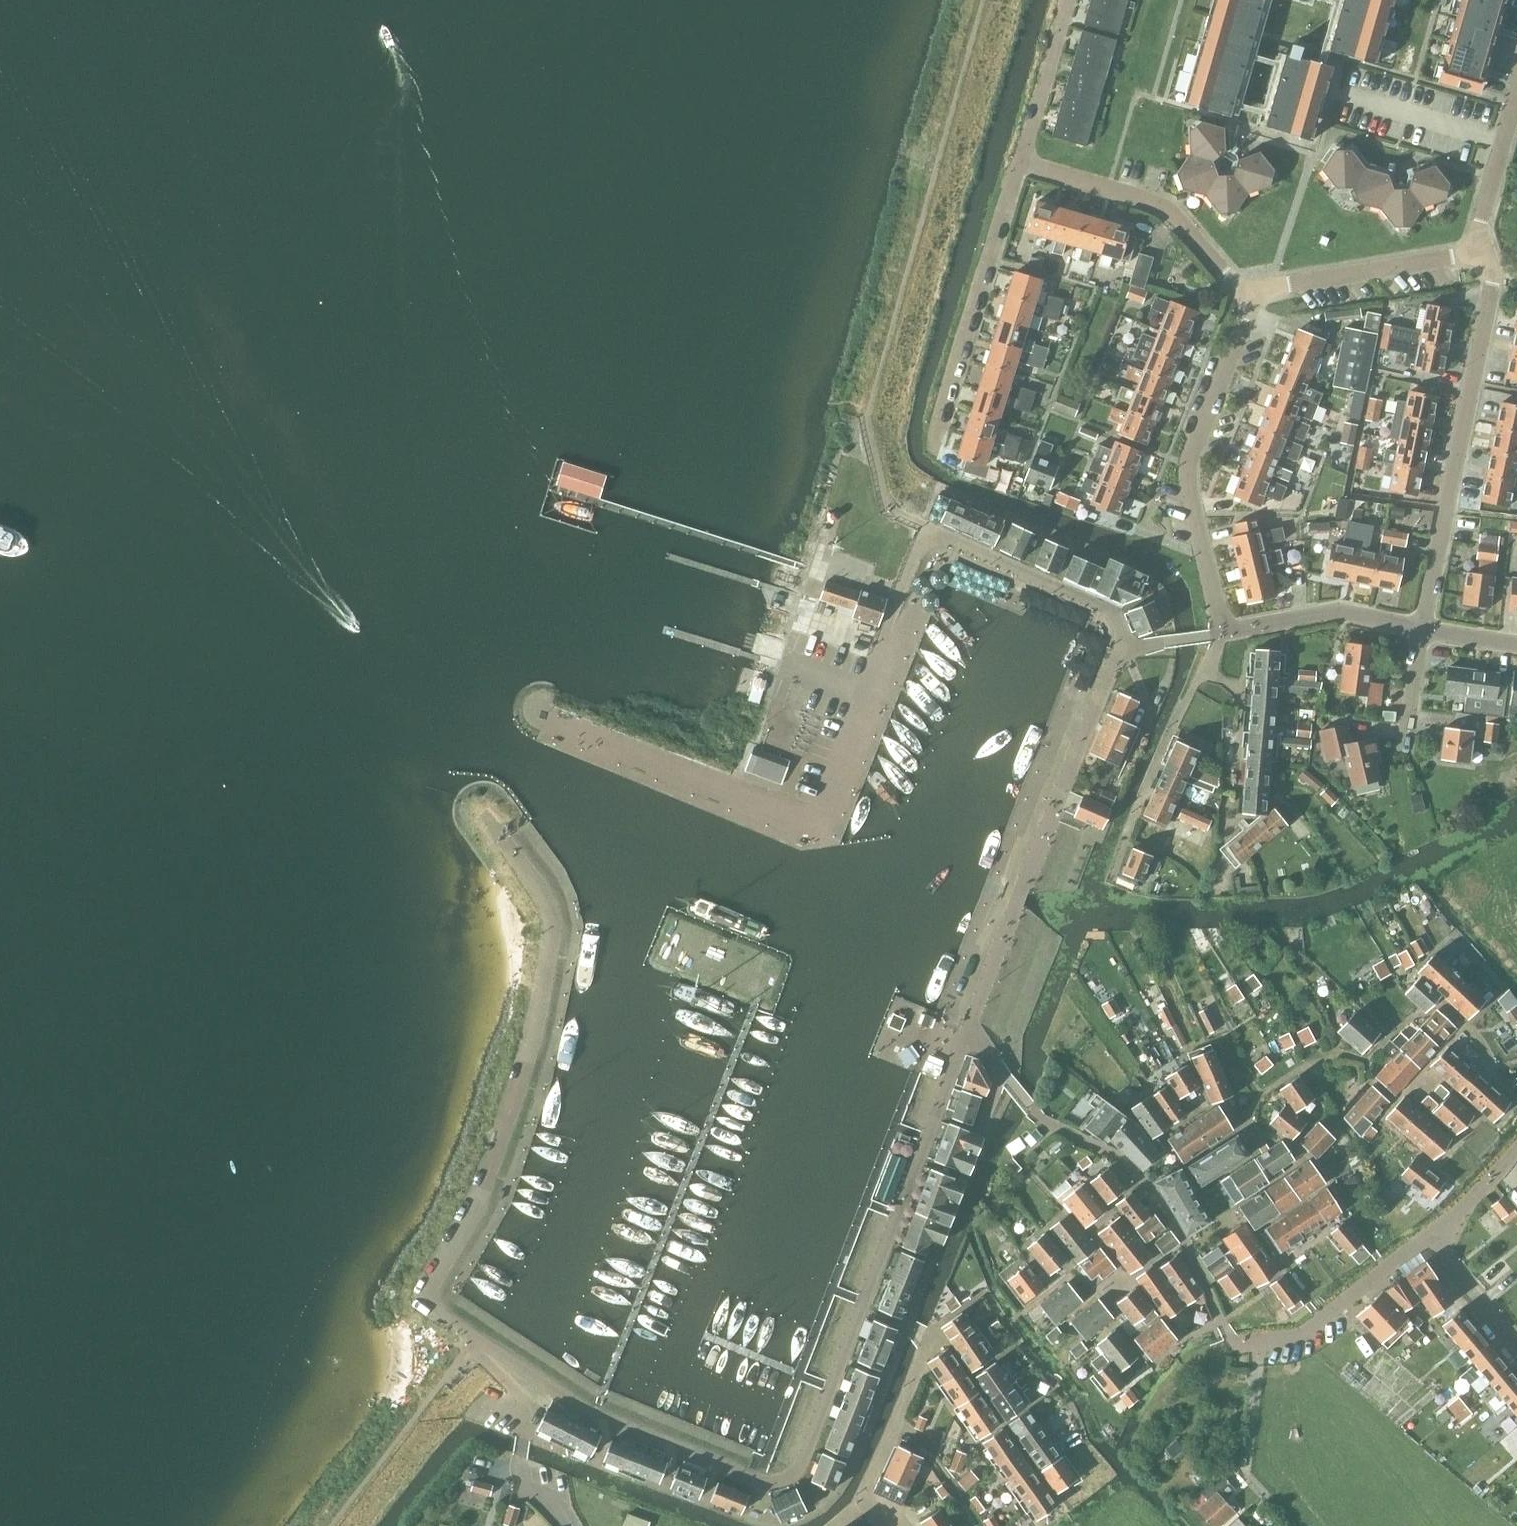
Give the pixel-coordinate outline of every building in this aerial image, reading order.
[(1128,9),(1096,0),(1093,0),(1086,26),(1121,36),(1128,9)] [(1128,9),(1131,0),(1096,0),(1128,9)] [(1214,16),(1260,29),(1268,0),(1219,0),(1214,16)] [(1339,0),(1319,0),(1317,11),(1335,15),(1339,0)] [(1377,0),(1348,0),(1342,21),(1389,35),(1397,6),(1377,0)] [(1473,0),(1467,0),(1461,19),(1500,30),(1506,10),(1473,0)] [(1506,10),(1509,0),(1473,0),(1506,10)] [(1206,45),(1252,58),(1260,29),(1214,16),(1206,45)] [(1500,30),(1461,19),(1455,40),(1494,51),(1500,30)] [(1333,51),(1380,65),(1389,35),(1342,21),(1333,51)] [(1078,59),(1112,69),(1119,43),(1085,33),(1078,59)] [(1494,51),(1455,40),(1449,61),(1488,72),(1494,51)] [(1326,78),(1329,65),(1302,57),(1305,46),(1297,44),(1294,55),(1289,53),(1269,126),(1316,140),(1333,80),(1326,78)] [(1198,73),(1244,87),(1252,58),(1206,45),(1198,73)] [(1112,69),(1078,59),(1070,85),(1105,95),(1112,69)] [(1443,82),(1482,93),(1488,72),(1449,61),(1443,82)] [(1190,104),(1235,117),(1244,87),(1198,73),(1190,104)] [(1105,95),(1070,85),(1063,111),(1097,121),(1105,95)] [(1097,121),(1063,111),(1055,138),(1089,148),(1097,121)] [(1226,180),(1219,177),(1212,171),(1213,162),(1218,155),(1226,154),(1224,128),(1201,123),(1196,130),(1187,133),(1189,156),(1175,180),(1182,185),(1185,192),(1205,197),(1220,214),(1229,212),(1236,215),(1249,197),(1271,189),(1270,178),(1276,173),(1260,154),(1238,163),(1240,170),(1234,178),(1226,180)] [(1336,155),(1329,165),(1326,172),(1338,189),(1347,187),(1352,188),(1357,192),(1361,197),(1358,204),(1380,211),(1395,227),(1399,229),(1403,230),(1412,228),(1414,225),(1426,210),(1446,203),(1444,193),(1450,185),(1436,166),(1413,177),(1414,187),(1408,192),(1401,194),(1394,191),(1390,184),(1392,177),(1368,170),(1366,169),(1353,152),(1347,155),(1336,155)] [(1054,241),(1063,210),(1040,203),(1030,234),(1039,237),(1036,249),(1045,251),(1049,240),(1054,241)] [(1063,210),(1054,241),(1059,242),(1055,254),(1065,257),(1069,245),(1077,248),(1086,217),(1063,210)] [(1101,255),(1110,224),(1086,217),(1077,248),(1085,250),(1082,262),(1092,265),(1095,253),(1101,255)] [(1110,224),(1101,255),(1105,256),(1102,268),(1112,271),(1115,259),(1124,261),(1124,260),(1133,263),(1141,237),(1132,235),(1133,231),(1110,224)] [(1147,291),(1156,259),(1142,255),(1132,287),(1147,291)] [(1045,271),(1048,262),(1035,258),(1032,268),(1045,271)] [(1078,267),(1075,276),(1091,281),(1094,272),(1078,267)] [(1010,297),(1038,306),(1042,291),(1047,292),(1049,285),(1044,284),(1045,282),(1017,274),(1010,297)] [(1134,288),(1130,298),(1130,299),(1146,306),(1151,294),(1134,288)] [(1063,314),(1049,309),(1038,306),(1010,297),(1003,321),(1030,330),(1035,315),(1061,323),(1063,314)] [(1049,309),(1063,314),(1067,302),(1052,297),(1049,309)] [(1159,297),(1154,310),(1169,315),(1163,331),(1190,342),(1202,312),(1174,301),(1173,303),(1159,297)] [(1389,325),(1384,348),(1396,351),(1398,340),(1422,345),(1450,351),(1456,324),(1451,323),(1453,311),(1430,306),(1425,331),(1389,325)] [(1356,311),(1329,314),(1330,323),(1358,320),(1356,311)] [(1368,395),(1384,316),(1370,313),(1366,333),(1348,329),(1335,388),(1368,395)] [(1036,331),(1030,330),(1003,321),(996,343),(1024,352),(1028,337),(1034,339),(1036,331)] [(1182,363),(1190,342),(1163,331),(1160,339),(1145,334),(1140,347),(1155,352),(1182,363)] [(1287,367),(1314,377),(1323,355),(1331,357),(1335,347),(1327,344),(1328,342),(1301,332),(1287,367)] [(1396,351),(1409,354),(1406,368),(1445,376),(1450,351),(1422,345),(1398,340),(1396,351)] [(1049,359),(1035,355),(1024,352),(996,343),(989,367),(1016,376),(1020,363),(1046,371),(1049,359)] [(1035,355),(1049,359),(1052,350),(1037,346),(1035,355)] [(1182,363),(1155,352),(1140,347),(1136,359),(1150,365),(1147,373),(1174,384),(1182,363)] [(982,389),(1010,397),(1014,383),(1019,385),(1022,377),(1016,376),(989,367),(982,389)] [(1139,394),(1166,404),(1174,384),(1147,373),(1132,367),(1127,380),(1142,386),(1139,394)] [(1287,367),(1279,390),(1305,400),(1321,406),(1326,394),(1310,388),(1311,384),(1314,377),(1287,367)] [(1130,414),(1158,425),(1166,404),(1139,394),(1124,388),(1119,400),(1134,406),(1130,414)] [(975,412),(1002,420),(1007,407),(1032,415),(1035,405),(1021,401),(1010,397),(982,389),(975,412)] [(1021,401),(1035,405),(1039,394),(1024,389),(1021,401)] [(1270,410),(1297,421),(1299,416),(1314,423),(1321,406),(1305,400),(1279,390),(1270,410)] [(1401,417),(1406,418),(1435,424),(1440,399),(1411,393),(1409,404),(1403,403),(1401,417)] [(1078,419),(1083,406),(1061,396),(1056,410),(1078,419)] [(1370,411),(1383,413),(1386,402),(1372,399),(1370,411)] [(1499,429),(1516,433),(1516,408),(1504,406),(1499,429)] [(1363,420),(1365,409),(1356,407),(1354,418),(1363,420)] [(1158,425),(1130,414),(1116,409),(1111,421),(1125,426),(1122,436),(1149,447),(1158,425)] [(1262,431),(1289,441),(1291,437),(1306,443),(1313,427),(1299,421),(1297,421),(1270,410),(1262,431)] [(1383,413),(1370,411),(1368,422),(1381,425),(1383,413)] [(1002,420),(975,412),(968,435),(996,443),(1000,430),(1006,432),(1009,422),(1002,420)] [(1435,424),(1406,418),(1401,417),(1398,431),(1403,432),(1401,442),(1430,448),(1435,424)] [(1357,448),(1361,427),(1347,424),(1343,445),(1357,448)] [(1499,429),(1494,453),(1516,458),(1516,433),(1499,429)] [(1254,451),(1281,462),(1283,457),(1300,464),(1306,448),(1289,441),(1262,431),(1254,451)] [(1007,446),(996,443),(968,435),(960,460),(969,463),(966,474),(989,481),(993,468),(988,466),(992,455),(1003,458),(1003,459),(1018,463),(1018,461),(1028,463),(1031,454),(1007,446)] [(1007,446),(1031,454),(1034,444),(1024,441),(1025,440),(1010,435),(1007,446)] [(1053,491),(1062,468),(1050,463),(1056,447),(1043,442),(1027,481),(1053,491)] [(1398,455),(1388,452),(1385,464),(1390,465),(1425,473),(1430,448),(1401,442),(1398,455)] [(1096,459),(1138,475),(1146,454),(1119,443),(1115,452),(1101,446),(1096,459)] [(1360,459),(1374,462),(1376,450),(1362,448),(1360,459)] [(1246,472),(1273,482),(1275,477),(1292,484),(1296,474),(1279,467),(1281,462),(1254,451),(1246,472)] [(1516,483),(1516,458),(1494,453),(1489,477),(1516,483)] [(1130,496),(1138,475),(1096,459),(1091,472),(1105,478),(1102,485),(1130,496)] [(1374,462),(1360,459),(1358,470),(1372,473),(1374,462)] [(1425,473),(1390,465),(1388,477),(1394,478),(1391,491),(1420,497),(1425,473)] [(566,467),(558,490),(605,505),(612,481),(566,467)] [(1290,490),(1273,482),(1246,472),(1238,492),(1265,503),(1267,498),(1284,504),(1290,490)] [(1489,477),(1485,501),(1513,507),(1516,493),(1516,483),(1489,477)] [(1130,496),(1102,485),(1088,479),(1083,492),(1097,498),(1094,506),(1121,517),(1130,496)] [(1079,512),(1083,502),(1062,494),(1058,504),(1079,512)] [(1053,508),(1057,498),(1049,495),(1045,505),(1053,508)] [(941,496),(931,519),(944,524),(970,536),(996,547),(1007,525),(1007,523),(993,517),(992,519),(980,514),(954,502),(941,496)] [(1349,522),(1353,502),(1342,500),(1338,520),(1349,522)] [(1395,509),(1394,518),(1407,520),(1409,511),(1395,509)] [(1240,561),(1269,554),(1267,546),(1289,541),(1286,529),(1264,534),(1261,520),(1238,526),(1241,537),(1235,539),(1240,561)] [(1353,583),(1365,526),(1353,523),(1350,537),(1351,537),(1349,548),(1336,545),(1329,578),(1353,583)] [(1025,561),(1037,537),(1037,535),(1015,525),(1003,551),(1025,561)] [(1332,526),(1317,526),(1317,535),(1332,535),(1332,526)] [(1365,526),(1353,583),(1376,587),(1382,554),(1370,552),(1375,528),(1365,526)] [(1382,554),(1376,587),(1400,592),(1406,560),(1393,558),(1395,546),(1409,548),(1411,536),(1386,531),(1383,544),(1384,544),(1382,554)] [(1048,543),(1038,567),(1060,577),(1069,555),(1074,543),(1051,534),(1048,543)] [(1491,610),(1497,570),(1500,548),(1481,546),(1479,560),(1488,561),(1486,577),(1468,575),(1464,606),(1491,610)] [(1269,554),(1240,561),(1245,583),(1274,576),(1272,568),(1272,567),(1287,564),(1284,549),(1269,553),(1269,554)] [(1143,599),(1151,578),(1137,572),(1137,571),(1113,560),(1108,571),(1100,568),(1077,558),(1067,580),(1091,590),(1092,589),(1099,592),(1099,593),(1128,606),(1143,599)] [(1281,574),(1274,576),(1245,583),(1251,605),(1280,598),(1278,590),(1296,586),(1296,582),(1281,574)] [(829,583),(823,601),(855,611),(853,618),(880,626),(888,599),(861,590),(860,593),(829,583)] [(1141,638),(1166,628),(1156,602),(1131,613),(1141,638)] [(1381,671),(1383,649),(1349,644),(1342,693),(1370,697),(1367,716),(1382,718),(1385,693),(1373,692),(1375,670),(1381,671)] [(1259,651),(1256,678),(1280,680),(1280,679),(1286,680),(1287,656),(1282,656),(1283,653),(1259,651)] [(1513,704),(1515,680),(1501,678),(1501,676),(1449,670),(1446,694),(1466,696),(1464,712),(1501,717),(1503,702),(1513,704)] [(1302,672),(1301,682),(1303,682),(1319,683),(1319,673),(1302,672)] [(1280,681),(1280,680),(1256,678),(1254,705),(1278,707),(1280,687),(1284,687),(1283,689),(1291,689),(1291,690),(1302,690),(1302,692),(1324,694),(1326,683),(1303,682),(1301,682),(1280,681)] [(1110,715),(1093,755),(1101,758),(1106,761),(1107,761),(1113,764),(1118,766),(1119,766),(1122,768),(1140,728),(1133,725),(1143,703),(1136,700),(1122,694),(1118,703),(1116,709),(1112,716),(1111,716),(1110,715)] [(1252,733),(1276,735),(1276,734),(1281,735),(1283,710),(1278,710),(1278,707),(1254,705),(1252,733)] [(1499,726),(1500,719),(1489,717),(1489,718),(1459,715),(1457,730),(1445,728),(1440,761),(1470,765),(1474,739),(1486,741),(1486,744),(1500,746),(1502,726),(1499,726)] [(1403,740),(1404,721),(1385,721),(1385,740),(1403,740)] [(1301,724),(1299,738),(1313,739),(1314,726),(1301,724)] [(1355,745),(1350,727),(1323,733),(1329,761),(1348,756),(1355,788),(1382,781),(1378,764),(1384,763),(1378,739),(1355,745)] [(1250,760),(1274,762),(1274,761),(1276,762),(1278,736),(1276,736),(1276,735),(1252,733),(1250,760)] [(1312,749),(1312,740),(1282,738),(1282,747),(1312,749)] [(1179,742),(1168,767),(1191,777),(1203,783),(1218,789),(1218,788),(1222,789),(1222,779),(1195,768),(1202,752),(1179,742)] [(785,786),(793,763),(763,752),(755,775),(785,786)] [(1247,788),(1271,790),(1274,762),(1250,760),(1247,788)] [(1203,783),(1191,777),(1168,767),(1157,792),(1180,802),(1188,784),(1215,795),(1218,789),(1203,783)] [(1320,793),(1326,786),(1308,771),(1301,778),(1320,793)] [(1269,817),(1271,790),(1247,788),(1245,815),(1269,817)] [(1335,808),(1342,801),(1330,788),(1322,796),(1335,808)] [(1120,798),(1106,792),(1102,802),(1115,808),(1120,798)] [(1169,827),(1180,802),(1157,792),(1146,817),(1169,827)] [(1414,798),(1416,809),(1428,807),(1425,796),(1414,798)] [(1105,830),(1114,810),(1086,798),(1077,818),(1105,830)] [(1286,803),(1279,809),(1292,825),(1299,819),(1286,803)] [(1210,833),(1215,823),(1185,810),(1180,820),(1210,833)] [(1277,810),(1269,817),(1231,849),(1244,866),(1291,827),(1277,810)] [(1155,876),(1162,861),(1156,858),(1136,850),(1126,876),(1146,884),(1150,874),(1155,876)] [(1424,960),(1433,955),(1424,941),(1416,947),(1424,960)] [(1418,967),(1409,952),(1400,957),(1408,972),(1418,967)] [(1398,955),(1391,959),(1397,970),(1404,966),(1398,955)] [(1437,989),(1454,971),(1451,968),(1451,969),(1437,956),(1420,974),(1437,989)] [(1394,976),(1386,962),(1376,967),(1384,982),(1394,976)] [(1454,971),(1437,989),(1451,1003),(1468,984),(1462,978),(1464,976),(1457,970),(1455,972),(1454,971)] [(1266,986),(1257,975),(1246,983),(1255,994),(1266,986)] [(1428,1015),(1444,997),(1423,978),(1407,995),(1428,1015)] [(1468,984),(1451,1003),(1471,1022),(1488,1003),(1468,984)] [(1248,1000),(1238,985),(1228,992),(1237,1006),(1248,1000)] [(1105,1006),(1113,1020),(1125,1013),(1117,999),(1105,1006)] [(1162,1012),(1171,1031),(1175,1029),(1184,1049),(1190,1046),(1171,1008),(1162,1012)] [(1213,1034),(1221,1030),(1211,1009),(1203,1013),(1213,1034)] [(1422,1031),(1442,1049),(1459,1030),(1440,1012),(1422,1031)] [(1364,1055),(1383,1035),(1358,1013),(1340,1033),(1364,1055)] [(1442,1049),(1422,1031),(1412,1042),(1408,1039),(1405,1042),(1409,1046),(1403,1052),(1423,1070),(1442,1049)] [(1317,1043),(1311,1032),(1302,1037),(1308,1048),(1317,1043)] [(1300,1046),(1293,1033),(1282,1039),(1288,1051),(1300,1046)] [(1398,1097),(1423,1070),(1403,1052),(1393,1042),(1384,1051),(1395,1061),(1379,1079),(1398,1097)] [(1433,1068),(1459,1091),(1477,1072),(1451,1049),(1433,1068)] [(1205,1083),(1225,1074),(1215,1051),(1195,1059),(1205,1083)] [(1276,1067),(1269,1058),(1257,1068),(1264,1076),(1276,1067)] [(988,1097),(990,1091),(994,1082),(982,1061),(976,1059),(966,1089),(988,1097)] [(942,1089),(950,1072),(931,1064),(924,1081),(942,1089)] [(1198,1098),(1195,1093),(1203,1088),(1190,1066),(1168,1079),(1181,1102),(1190,1096),(1193,1102),(1198,1098)] [(1251,1079),(1245,1069),(1234,1075),(1240,1085),(1251,1079)] [(1476,1107),(1494,1086),(1483,1076),(1486,1073),(1481,1069),(1477,1072),(1459,1091),(1476,1107)] [(1225,1074),(1205,1083),(1215,1106),(1236,1097),(1226,1074),(1225,1074)] [(1299,1114),(1306,1108),(1317,1100),(1302,1077),(1283,1091),(1299,1114)] [(1443,1085),(1437,1091),(1447,1100),(1453,1093),(1443,1085)] [(1494,1086),(1476,1107),(1496,1124),(1514,1104),(1494,1086)] [(1168,1088),(1154,1097),(1174,1126),(1187,1117),(1196,1113),(1192,1107),(1183,1111),(1168,1088)] [(1363,1138),(1375,1124),(1374,1123),(1392,1104),(1375,1088),(1346,1119),(1363,1138)] [(975,1126),(984,1099),(964,1092),(955,1119),(975,1126)] [(1436,1114),(1435,1115),(1458,1136),(1477,1117),(1453,1095),(1442,1108),(1436,1114)] [(1431,1096),(1424,1104),(1434,1113),(1442,1105),(1431,1096)] [(1174,1126),(1154,1097),(1135,1111),(1155,1140),(1174,1127),(1174,1126)] [(1403,1131),(1420,1111),(1407,1099),(1389,1119),(1402,1130),(1403,1131)] [(1113,1141),(1132,1120),(1109,1103),(1087,1130),(1109,1146),(1113,1141)] [(1294,1142),(1310,1124),(1288,1107),(1272,1125),(1294,1142)] [(1194,1126),(1209,1150),(1236,1131),(1223,1110),(1216,1111),(1194,1126)] [(1403,1131),(1402,1130),(1402,1131),(1418,1145),(1436,1125),(1420,1111),(1403,1131)] [(1132,1120),(1113,1141),(1147,1173),(1168,1152),(1160,1141),(1155,1146),(1142,1127),(1132,1120)] [(1319,1161),(1320,1159),(1338,1140),(1321,1124),(1302,1144),(1319,1161)] [(973,1175),(987,1140),(971,1133),(972,1132),(952,1125),(938,1163),(957,1170),(957,1169),(973,1175)] [(1436,1125),(1418,1145),(1437,1161),(1455,1141),(1436,1125)] [(1186,1165),(1209,1150),(1194,1126),(1188,1130),(1186,1126),(1173,1135),(1175,1138),(1171,1141),(1186,1165)] [(1189,1237),(1214,1222),(1200,1200),(1196,1192),(1252,1157),(1247,1149),(1251,1147),(1244,1135),(1192,1167),(1184,1170),(1163,1182),(1162,1190),(1189,1237)] [(1297,1161),(1284,1143),(1272,1151),(1269,1146),(1262,1151),(1265,1156),(1259,1160),(1271,1179),(1276,1176),(1278,1179),(1287,1173),(1285,1170),(1297,1161)] [(1091,1158),(1081,1166),(1085,1172),(1095,1164),(1091,1158)] [(1018,1176),(1025,1169),(1016,1159),(1009,1166),(1018,1176)] [(1360,1160),(1340,1173),(1347,1183),(1367,1169),(1360,1160)] [(1434,1201),(1447,1184),(1417,1160),(1404,1177),(1434,1201)] [(1231,1194),(1239,1206),(1271,1185),(1256,1161),(1232,1177),(1223,1183),(1224,1184),(1219,1187),(1226,1197),(1231,1194)] [(1287,1179),(1302,1202),(1329,1185),(1312,1162),(1287,1179)] [(1110,1206),(1128,1192),(1111,1170),(1093,1184),(1110,1206)] [(946,1246),(969,1183),(934,1171),(918,1214),(905,1248),(928,1257),(934,1241),(946,1246)] [(1267,1192),(1282,1215),(1302,1202),(1287,1179),(1267,1192)] [(1060,1200),(1074,1189),(1069,1182),(1055,1194),(1060,1200)] [(1384,1199),(1391,1208),(1412,1192),(1405,1184),(1384,1199)] [(1110,1212),(1099,1199),(1088,1185),(1066,1202),(1088,1229),(1110,1212)] [(1312,1201),(1328,1225),(1344,1214),(1329,1190),(1312,1201)] [(1257,1232),(1282,1215),(1267,1192),(1242,1209),(1257,1232)] [(1158,1217),(1155,1220),(1134,1194),(1119,1206),(1148,1244),(1168,1230),(1158,1217)] [(1516,1220),(1516,1212),(1515,1210),(1505,1197),(1493,1207),(1504,1220),(1509,1226),(1516,1220)] [(1289,1217),(1304,1240),(1317,1232),(1319,1236),(1324,1232),(1322,1229),(1328,1225),(1312,1201),(1289,1217)] [(1053,1230),(1066,1247),(1065,1248),(1080,1265),(1098,1251),(1084,1234),(1084,1233),(1071,1216),(1053,1230)] [(1303,1241),(1304,1240),(1289,1217),(1267,1232),(1282,1255),(1298,1244),(1301,1249),(1305,1246),(1303,1241)] [(1114,1251),(1135,1234),(1123,1219),(1101,1236),(1114,1251)] [(1361,1267),(1373,1256),(1345,1222),(1341,1225),(1343,1227),(1335,1234),(1361,1267)] [(1242,1263),(1264,1248),(1248,1225),(1225,1240),(1234,1252),(1242,1263)] [(1166,1257),(1182,1245),(1173,1233),(1157,1245),(1166,1257)] [(1053,1276),(1071,1261),(1048,1234),(1030,1249),(1053,1276)] [(1135,1234),(1114,1251),(1133,1276),(1155,1259),(1135,1234)] [(1242,1264),(1242,1263),(1234,1252),(1227,1256),(1221,1248),(1204,1260),(1210,1268),(1219,1282),(1236,1269),(1242,1264)] [(1242,1263),(1242,1264),(1260,1288),(1281,1272),(1264,1248),(1242,1263)] [(1105,1281),(1119,1270),(1103,1250),(1083,1267),(1094,1281),(1100,1276),(1105,1281)] [(893,1281),(916,1290),(926,1264),(903,1255),(893,1281)] [(1206,1295),(1194,1277),(1179,1257),(1161,1271),(1188,1308),(1206,1295)] [(1028,1303),(1048,1289),(1028,1262),(1022,1267),(1025,1270),(1011,1281),(1028,1303)] [(1405,1280),(1423,1302),(1435,1319),(1456,1305),(1428,1265),(1405,1280)] [(1154,1300),(1171,1288),(1155,1266),(1139,1280),(1154,1300)] [(1236,1269),(1219,1282),(1221,1281),(1234,1300),(1251,1288),(1237,1269),(1237,1270),(1236,1269)] [(1291,1310),(1302,1302),(1284,1278),(1273,1286),(1291,1310)] [(1405,1280),(1387,1292),(1406,1313),(1406,1314),(1412,1319),(1421,1329),(1427,1322),(1412,1309),(1423,1302),(1405,1280)] [(916,1290),(893,1281),(881,1311),(904,1320),(916,1290)] [(1057,1296),(1072,1315),(1086,1303),(1071,1284),(1057,1296)] [(1171,1288),(1154,1300),(1169,1321),(1170,1320),(1172,1319),(1184,1311),(1186,1309),(1171,1288)] [(1156,1312),(1138,1290),(1119,1305),(1137,1326),(1143,1321),(1148,1327),(1161,1317),(1156,1311),(1156,1312)] [(1386,1293),(1360,1318),(1363,1322),(1385,1344),(1403,1327),(1418,1344),(1427,1336),(1421,1329),(1412,1319),(1406,1314),(1406,1313),(1387,1292),(1386,1293)] [(1057,1326),(1072,1315),(1057,1296),(1042,1307),(1057,1326)] [(954,1314),(964,1307),(958,1299),(948,1306),(954,1314)] [(1087,1312),(1103,1331),(1117,1319),(1101,1301),(1087,1312)] [(1088,1342),(1103,1331),(1087,1312),(1073,1323),(1088,1342)] [(1460,1349),(1477,1334),(1461,1314),(1443,1328),(1460,1349)] [(959,1352),(980,1337),(979,1337),(965,1315),(944,1329),(959,1351),(959,1352)] [(1154,1362),(1179,1341),(1163,1320),(1137,1341),(1154,1362)] [(868,1344),(891,1353),(900,1330),(876,1322),(868,1344)] [(1007,1330),(1002,1323),(992,1330),(997,1337),(1007,1330)] [(1055,1346),(1067,1336),(1061,1329),(1049,1338),(1055,1346)] [(1111,1360),(1130,1344),(1118,1330),(1099,1346),(1111,1360)] [(1477,1368),(1494,1354),(1477,1334),(1460,1349),(1477,1368)] [(980,1337),(959,1352),(974,1373),(995,1359),(980,1337)] [(1079,1360),(1090,1350),(1085,1343),(1073,1353),(1079,1360)] [(883,1372),(891,1353),(868,1344),(861,1363),(883,1372)] [(1130,1344),(1111,1360),(1123,1374),(1141,1358),(1130,1344)] [(945,1386),(966,1371),(951,1349),(930,1364),(945,1386)] [(1493,1388),(1510,1373),(1494,1354),(1477,1368),(1493,1388)] [(1100,1372),(1111,1362),(1106,1355),(1094,1365),(1100,1372)] [(994,1401),(1014,1386),(998,1364),(978,1379),(994,1401)] [(1113,1398),(1129,1385),(1113,1364),(1096,1377),(1113,1398)] [(1361,1393),(1370,1382),(1351,1366),(1343,1377),(1361,1393)] [(1475,1368),(1463,1379),(1466,1383),(1478,1372),(1475,1368)] [(848,1397),(871,1405),(881,1379),(858,1370),(848,1397)] [(966,1371),(945,1386),(960,1408),(981,1393),(966,1371)] [(1493,1388),(1509,1407),(1516,1400),(1516,1382),(1510,1373),(1493,1388)] [(1029,1408),(1014,1386),(994,1401),(1009,1422),(1029,1408)] [(1133,1390),(1123,1398),(1132,1409),(1142,1401),(1133,1390)] [(981,1393),(960,1408),(973,1427),(994,1412),(981,1393)] [(838,1423),(861,1432),(871,1405),(848,1397),(838,1423)] [(1461,1398),(1450,1407),(1457,1415),(1468,1407),(1461,1398)] [(1509,1407),(1516,1417),(1516,1400),(1509,1407)] [(1468,1407),(1457,1415),(1464,1424),(1475,1415),(1468,1407)] [(567,1444),(577,1424),(550,1410),(540,1430),(567,1444)] [(1021,1440),(1042,1426),(1031,1411),(1011,1426),(1021,1440)] [(994,1412),(973,1427),(982,1440),(1003,1426),(994,1412)] [(923,1419),(918,1430),(925,1434),(930,1423),(923,1419)] [(850,1458),(861,1432),(838,1423),(828,1449),(850,1458)] [(577,1424),(567,1444),(594,1457),(604,1438),(577,1424)] [(1032,1455),(1052,1441),(1042,1426),(1021,1440),(1032,1455)] [(999,1463),(1019,1449),(1006,1430),(986,1444),(999,1463)] [(940,1451),(945,1441),(938,1437),(932,1448),(940,1451)] [(634,1473),(642,1452),(614,1441),(606,1462),(634,1473)] [(1052,1441),(1032,1455),(1045,1473),(1064,1459),(1052,1441)] [(1188,1451),(1179,1441),(1168,1451),(1176,1461),(1188,1451)] [(905,1507),(926,1459),(901,1448),(887,1478),(884,1477),(876,1494),(905,1507)] [(1012,1483),(1033,1469),(1019,1449),(999,1463),(1012,1483)] [(642,1452),(634,1473),(663,1484),(670,1463),(642,1452)] [(964,1473),(970,1456),(958,1452),(952,1469),(964,1473)] [(837,1491),(848,1464),(825,1455),(815,1482),(837,1491)] [(1064,1459),(1045,1473),(1060,1494),(1080,1481),(1064,1459)] [(702,1500),(707,1485),(710,1479),(681,1467),(673,1488),(702,1500)] [(1026,1502),(1046,1488),(1033,1469),(1012,1483),(1026,1502)] [(974,1471),(961,1482),(969,1491),(982,1480),(974,1471)] [(1238,1514),(1228,1502),(1239,1492),(1224,1476),(1192,1506),(1210,1525),(1225,1525),(1238,1514)] [(495,1487),(476,1482),(474,1492),(493,1497),(495,1487)] [(744,1515),(750,1501),(752,1496),(721,1484),(713,1502),(744,1515)] [(945,1501),(952,1496),(945,1486),(937,1491),(945,1501)] [(1046,1488),(1026,1502),(1039,1521),(1060,1507),(1046,1488)] [(783,1523),(809,1511),(799,1490),(773,1502),(783,1523)] [(971,1524),(960,1507),(961,1506),(958,1502),(955,1499),(948,1502),(949,1505),(952,1509),(954,1511),(963,1525),(967,1525),(971,1524)] [(978,1499),(972,1502),(982,1518),(987,1514),(978,1499)] [(513,1507),(507,1525),(517,1525),(522,1510),(513,1507)] [(943,1510),(923,1524),(924,1525),(954,1525),(943,1510)] [(626,1525),(686,1525),(656,1515),(653,1524),(630,1515),(626,1525)] [(989,1525),(1001,1525),(996,1518),(987,1523),(989,1525)]
